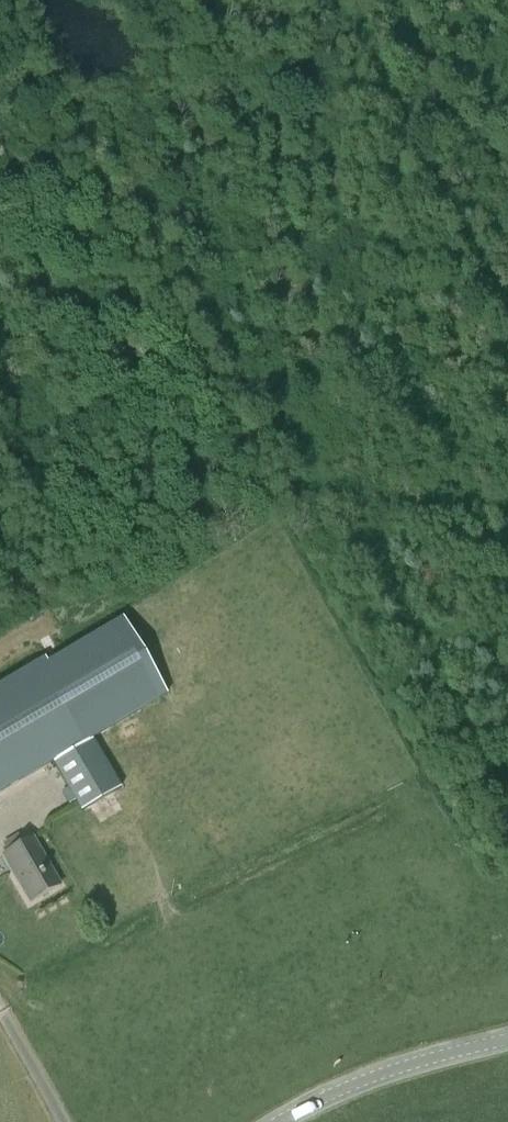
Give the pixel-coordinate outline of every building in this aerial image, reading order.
[(52,764),(92,740),(91,738),(44,659),(0,684),(0,794),(52,764)] [(92,740),(52,764),(80,813),(121,789),(92,740)] [(32,901),(62,883),(33,836),(3,854),(32,901)]
